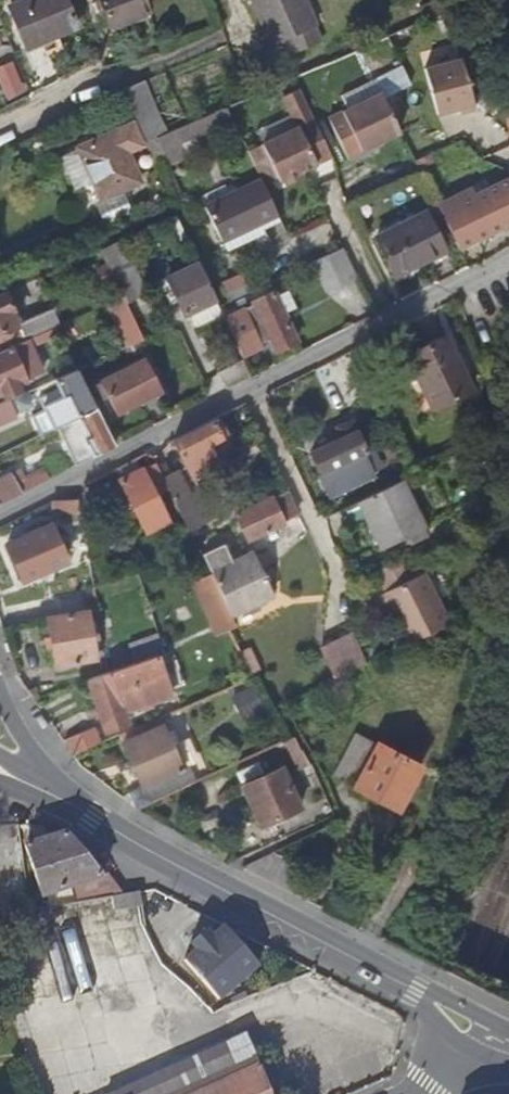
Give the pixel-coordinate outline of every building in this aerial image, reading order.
[(10,7),(27,48),(78,26),(67,0),(27,0),(10,7)] [(114,28),(151,13),(146,0),(103,0),(114,28)] [(273,44),(285,39),(292,54),(321,40),(303,0),(253,0),(273,44)] [(446,10),(457,6),(455,0),(442,0),(446,10)] [(424,63),(441,116),(478,104),(461,52),(424,63)] [(0,64),(0,73),(8,94),(24,88),(13,59),(0,64)] [(393,73),(380,79),(384,88),(327,113),(345,155),(363,148),(362,144),(402,127),(389,95),(414,84),(403,63),(391,68),(393,73)] [(378,73),(380,79),(393,73),(391,68),(378,73)] [(128,84),(144,137),(166,130),(151,78),(128,84)] [(285,181),(303,173),(336,159),(318,120),(303,90),(287,98),(301,129),(265,145),(280,178),(282,183),(285,181)] [(155,140),(162,157),(181,150),(179,144),(236,118),(230,107),(155,140)] [(118,133),(81,148),(62,157),(76,189),(95,181),(103,198),(140,183),(127,153),(138,148),(132,131),(120,136),(118,133)] [(265,145),(252,150),(267,184),(280,178),(265,145)] [(305,181),(303,173),(285,181),(288,189),(305,181)] [(205,203),(222,240),(280,214),(263,177),(205,203)] [(471,207),(481,227),(508,214),(508,181),(508,179),(483,192),(467,199),(471,207)] [(457,214),(471,207),(467,199),(483,192),(479,182),(449,197),(457,214)] [(425,213),(376,238),(395,275),(444,250),(425,213)] [(280,214),(222,240),(226,249),(285,224),(280,214)] [(188,253),(193,251),(177,218),(167,222),(180,251),(186,248),(188,253)] [(121,243),(100,252),(107,266),(115,282),(122,298),(126,305),(145,295),(121,243)] [(341,249),(325,256),(339,286),(356,278),(341,249)] [(325,256),(310,264),(326,294),(339,286),(325,256)] [(115,282),(107,266),(95,272),(102,287),(115,282)] [(168,281),(183,314),(191,311),(198,326),(222,314),(219,307),(216,300),(200,267),(168,281)] [(228,303),(255,290),(257,289),(249,271),(220,285),(228,303)] [(265,292),(262,286),(257,289),(255,290),(258,296),(265,292)] [(78,318),(66,291),(30,306),(35,318),(17,326),(3,295),(0,296),(0,353),(13,347),(78,318)] [(273,296),(253,305),(275,353),(297,343),(284,316),(293,311),(285,295),(275,299),(273,296)] [(122,298),(114,301),(136,346),(144,343),(126,305),(122,298)] [(250,306),(228,313),(242,355),(264,348),(250,306)] [(443,335),(405,354),(430,407),(469,389),(443,335)] [(2,390),(5,397),(22,389),(19,382),(26,379),(13,347),(0,353),(0,391),(2,390)] [(120,373),(97,384),(103,399),(108,397),(116,413),(161,390),(146,360),(120,373)] [(77,371),(55,381),(60,390),(39,400),(53,429),(58,427),(79,417),(96,409),(77,371)] [(0,404),(0,423),(17,416),(10,400),(0,404)] [(79,417),(58,427),(76,465),(114,446),(96,409),(79,417)] [(217,423),(174,444),(181,460),(225,439),(217,423)] [(354,430),(311,451),(321,474),(364,452),(354,430)] [(373,475),(365,458),(324,478),(331,495),(373,475)] [(115,471),(120,481),(142,471),(137,460),(115,471)] [(142,471),(120,481),(146,532),(168,522),(155,496),(167,489),(165,484),(156,465),(142,471)] [(49,479),(45,469),(17,483),(11,472),(0,477),(0,503),(49,479)] [(189,537),(215,525),(203,501),(189,507),(176,479),(165,484),(167,489),(189,537)] [(426,532),(399,482),(358,503),(382,549),(406,537),(408,542),(426,532)] [(264,501),(256,505),(258,510),(236,521),(249,550),(286,533),(285,529),(299,523),(288,499),(274,505),(273,503),(266,506),(264,501)] [(52,516),(78,513),(76,500),(50,504),(52,516)] [(52,530),(6,547),(20,588),(66,572),(52,530)] [(224,550),(200,561),(201,563),(213,589),(227,620),(271,600),(252,559),(232,567),(224,550)] [(380,595),(404,645),(444,626),(419,575),(380,595)] [(212,636),(227,630),(231,628),(227,620),(213,589),(198,597),(201,605),(199,606),(212,636)] [(94,606),(84,609),(85,612),(45,621),(56,666),(96,656),(92,636),(99,634),(94,606)] [(363,666),(349,634),(318,650),(333,681),(363,666)] [(131,649),(136,666),(162,657),(157,640),(131,649)] [(133,667),(84,683),(102,733),(124,726),(114,694),(139,685),(133,667)] [(254,678),(250,680),(253,686),(259,684),(256,679),(254,678)] [(157,719),(168,714),(164,705),(143,713),(147,723),(157,719)] [(121,743),(161,726),(157,719),(147,723),(118,735),(121,743)] [(168,723),(161,726),(121,743),(139,789),(179,772),(164,734),(171,731),(168,723)] [(92,732),(64,742),(73,754),(96,744),(92,732)] [(416,767),(354,735),(331,778),(393,811),(416,767)] [(276,768),(238,789),(259,828),(297,807),(276,768)] [(187,769),(179,772),(139,789),(147,807),(193,785),(187,769)] [(96,879),(67,835),(26,848),(40,898),(70,889),(74,903),(112,897),(119,896),(106,875),(96,879)] [(115,910),(139,906),(142,905),(139,893),(119,896),(112,897),(115,910)] [(160,913),(141,923),(160,966),(190,990),(195,986),(211,1003),(237,980),(201,940),(182,957),(175,949),(160,913)] [(253,1065),(240,1037),(115,1093),(189,1093),(253,1065)] [(253,1065),(189,1093),(266,1093),(253,1065)]
